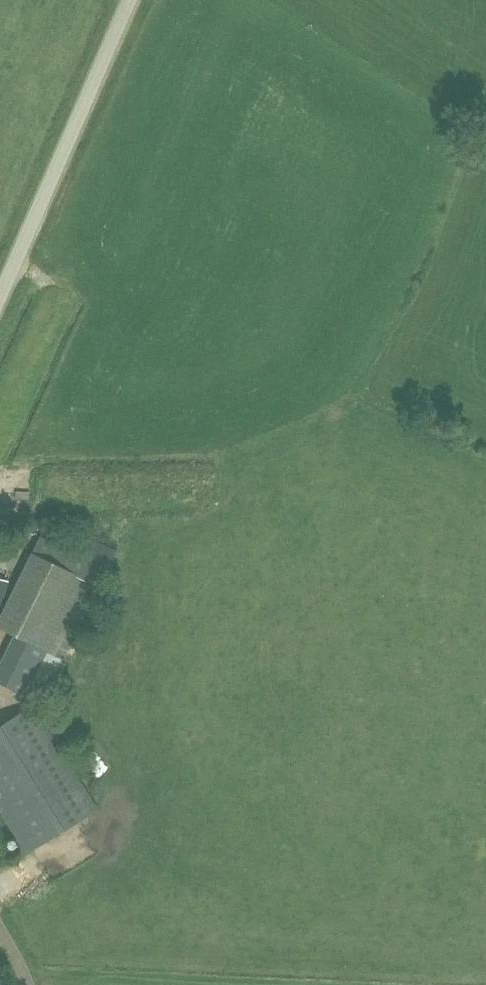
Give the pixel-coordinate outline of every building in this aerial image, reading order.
[(31,556),(0,619),(0,630),(15,637),(0,668),(0,684),(24,696),(28,688),(45,696),(109,566),(43,533),(31,556)] [(0,728),(0,813),(26,854),(97,810),(33,707),(0,728)]
